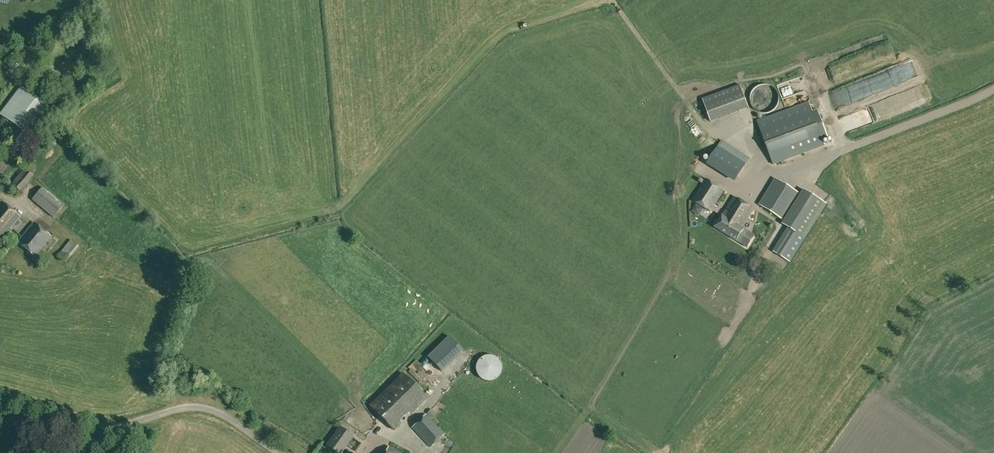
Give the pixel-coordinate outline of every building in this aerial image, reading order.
[(869,92),(906,81),(902,68),(860,81),(863,89),(868,87),(869,92)] [(751,103),(751,105),(752,106),(753,107),(753,108),(754,109),(755,110),(756,110),(757,111),(758,112),(759,112),(760,113),(762,113),(763,113),(765,113),(767,113),(768,113),(769,113),(770,112),(771,112),(773,111),(774,110),(775,110),(775,109),(776,108),(777,107),(778,106),(778,104),(779,103),(779,102),(779,101),(779,100),(779,98),(779,97),(779,96),(779,95),(778,93),(778,92),(777,91),(776,90),(776,89),(775,88),(774,87),(773,87),(772,86),(770,85),(769,85),(768,85),(767,84),(766,84),(764,84),(763,84),(762,85),(760,85),(759,85),(757,87),(756,87),(755,88),(754,89),(753,90),(753,91),(752,92),(751,93),(751,95),(751,96),(750,97),(750,98),(750,100),(750,101),(751,102),(751,103)] [(702,99),(711,122),(748,108),(740,85),(702,99)] [(0,114),(25,133),(45,107),(21,88),(0,114)] [(894,100),(847,117),(850,127),(898,111),(894,100)] [(757,121),(773,164),(825,145),(823,140),(828,138),(818,110),(813,112),(809,102),(757,121)] [(708,162),(736,180),(750,158),(722,140),(718,146),(708,162)] [(25,169),(32,175),(35,170),(29,165),(25,169)] [(12,184),(20,191),(33,176),(32,175),(25,169),(12,184)] [(799,190),(778,177),(760,205),(781,218),(799,190)] [(692,200),(710,212),(724,190),(706,179),(692,200)] [(32,200),(54,217),(64,205),(42,187),(32,200)] [(774,252),(786,259),(800,235),(805,238),(826,203),(810,193),(788,227),(789,228),(774,252)] [(737,241),(747,248),(755,236),(744,229),(742,227),(754,209),(734,196),(722,215),(714,227),(736,241),(737,241)] [(19,216),(1,202),(0,203),(0,240),(19,216)] [(17,243),(34,257),(51,237),(34,223),(17,243)] [(58,256),(66,263),(79,247),(71,240),(58,256)] [(476,373),(477,374),(477,375),(478,376),(479,376),(479,377),(480,378),(481,379),(482,379),(483,380),(484,380),(485,381),(486,381),(487,381),(489,381),(490,381),(492,381),(493,380),(494,380),(495,379),(496,379),(497,378),(498,377),(499,376),(500,375),(500,374),(501,373),(501,372),(501,371),(502,370),(502,368),(502,367),(501,366),(501,365),(501,364),(501,363),(500,362),(499,361),(499,360),(498,359),(497,358),(496,358),(495,357),(493,356),(492,356),(491,355),(490,355),(488,355),(487,355),(486,356),(484,356),(483,356),(482,357),(481,357),(480,358),(480,359),(479,360),(478,361),(477,362),(477,363),(476,364),(476,365),(476,366),(476,367),(476,368),(476,369),(476,370),(476,371),(476,373)] [(387,423),(395,431),(402,424),(400,422),(410,412),(412,415),(428,399),(425,396),(402,373),(370,405),(387,423)] [(432,409),(427,413),(430,418),(436,413),(432,409)] [(412,426),(430,447),(444,434),(426,413),(412,426)] [(338,452),(341,452),(353,437),(340,427),(327,445),(338,452)]
